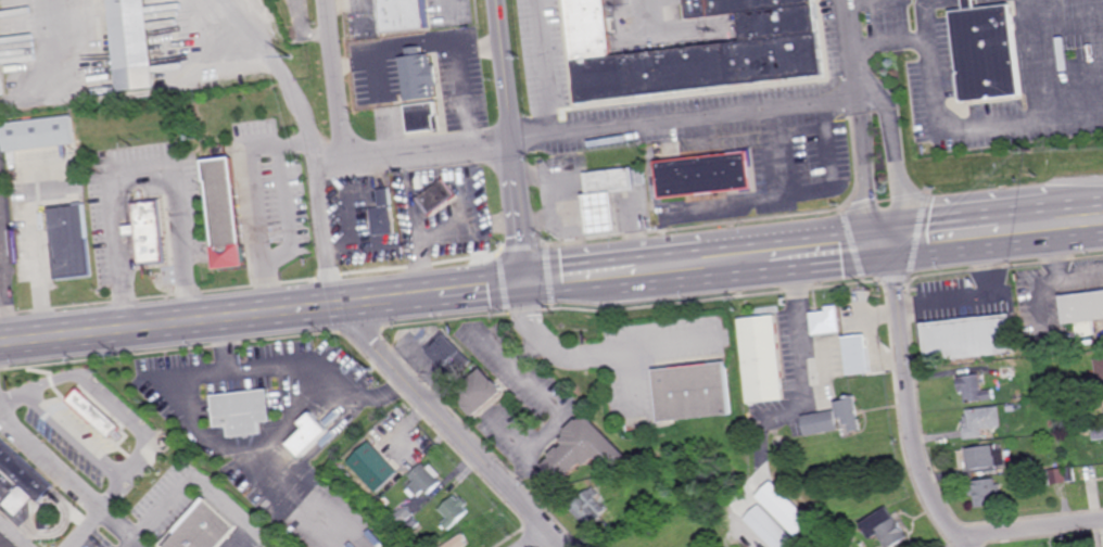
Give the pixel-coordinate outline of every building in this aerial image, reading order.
[(121,93),(110,0),(148,0),(159,89),(121,93)] [(383,31),(380,0),(431,0),(434,26),(427,27),(427,26),(383,31)] [(580,101),(568,0),(607,0),(613,54),(743,39),(739,12),(689,17),(687,0),(817,0),(825,72),(580,101)] [(968,10),(967,0),(978,0),(979,8),(1015,4),(1026,96),(969,102),(965,100),(955,12),(968,10)] [(423,53),(432,52),(433,64),(439,64),(441,85),(436,85),(438,97),(407,101),(401,56),(410,55),(409,47),(422,44),(423,53)] [(410,133),(406,105),(438,101),(439,115),(436,115),(438,129),(410,133)] [(396,135),(392,106),(403,104),(407,133),(396,135)] [(362,117),(362,112),(390,107),(390,114),(362,117)] [(6,153),(77,144),(74,115),(3,124),(6,153)] [(657,201),(652,162),(749,152),(753,191),(657,201)] [(210,163),(240,158),(242,179),(241,179),(249,245),(251,245),(253,268),(223,271),(210,163)] [(634,169),(645,168),(647,185),(636,186),(636,188),(612,191),(618,231),(591,234),(586,195),(591,194),(587,173),(634,166),(634,169)] [(431,218),(417,199),(446,177),(460,196),(431,218)] [(380,206),(379,189),(392,188),(393,205),(380,206)] [(168,260),(140,264),(137,237),(125,239),(124,228),(137,226),(134,203),(162,200),(168,260)] [(56,277),(50,208),(84,205),(91,274),(56,277)] [(376,236),(372,208),(394,206),(397,233),(376,236)] [(1062,296),(1102,290),(1102,319),(1093,320),(1094,334),(1078,336),(1076,323),(1066,325),(1062,296)] [(815,336),(813,314),(829,311),(828,307),(840,306),(844,333),(815,336)] [(787,400),(751,405),(741,320),(777,316),(787,400)] [(929,365),(926,325),(1013,316),(1017,356),(929,365)] [(452,376),(427,349),(445,332),(470,358),(452,376)] [(849,376),(845,339),(867,335),(871,373),(849,376)] [(660,424),(655,371),(728,364),(734,417),(660,424)] [(1002,379),(1002,369),(1017,368),(1017,378),(1002,379)] [(495,383),(496,382),(507,394),(477,420),(467,408),(469,407),(457,393),(484,370),(495,383)] [(985,392),(996,391),(998,399),(967,404),(965,394),(962,394),(960,378),(981,374),(985,392)] [(102,407),(125,427),(109,446),(60,403),(59,402),(58,400),(58,399),(59,398),(59,397),(60,396),(60,395),(62,395),(63,395),(64,395),(66,395),(66,396),(74,387),(73,386),(73,385),(73,384),(73,383),(73,382),(74,381),(74,380),(75,380),(76,380),(77,379),(78,379),(79,380),(80,380),(105,403),(102,407)] [(261,433),(231,436),(230,425),(218,427),(214,394),(267,387),(271,420),(259,421),(261,433)] [(865,433),(853,435),(852,427),(848,428),(847,420),(842,420),(839,404),(848,402),(848,398),(859,396),(865,433)] [(966,441),(965,422),(967,422),(966,418),(969,417),(968,411),(1001,407),(1003,428),(985,430),(986,440),(966,441)] [(806,436),(802,418),(835,412),(838,430),(806,436)] [(304,458),(332,431),(314,413),(303,423),(308,429),(291,445),(304,458)] [(558,450),(559,451),(565,447),(561,443),(566,438),(565,436),(567,434),(566,432),(576,421),(579,422),(581,420),(583,422),(587,418),(627,458),(611,475),(595,459),(585,469),(581,465),(560,485),(543,468),(552,459),(550,458),(558,450)] [(93,465),(47,422),(41,429),(87,471),(93,465)] [(389,427),(392,424),(397,431),(396,433),(400,437),(384,451),(380,447),(376,450),(367,442),(371,437),(370,436),(385,422),(389,427)] [(1093,430),(1102,428),(1102,439),(1094,440),(1093,430)] [(1080,443),(1079,432),(1091,431),(1092,442),(1080,443)] [(42,501),(0,463),(0,435),(56,486),(42,501)] [(331,444),(326,438),(307,456),(312,461),(331,444)] [(350,462),(378,493),(401,472),(372,441),(350,462)] [(409,448),(411,446),(414,449),(411,451),(418,458),(404,471),(401,468),(398,471),(389,460),(391,458),(390,456),(404,442),(409,448)] [(998,451),(1006,449),(1009,466),(969,472),(966,450),(997,446),(998,451)] [(1026,470),(1025,460),(1035,459),(1036,469),(1026,470)] [(429,469),(432,466),(442,475),(439,479),(442,482),(429,496),(424,492),(418,498),(417,496),(415,498),(408,492),(410,489),(409,487),(416,482),(410,476),(424,463),(429,469)] [(358,482),(352,475),(362,466),(368,472),(358,482)] [(1067,483),(1066,468),(1075,467),(1076,482),(1067,483)] [(1047,486),(1044,470),(1065,468),(1066,484),(1047,486)] [(596,499),(608,512),(588,530),(571,510),(574,507),(572,506),(588,492),(589,493),(605,478),(610,485),(596,499)] [(378,501),(368,492),(381,479),(391,489),(378,501)] [(998,486),(1003,485),(1004,496),(999,496),(1000,501),(989,503),(990,509),(978,510),(977,497),(973,498),(972,489),(975,488),(975,482),(998,480),(998,486)] [(808,517),(795,530),(775,509),(772,511),(758,497),(775,481),(788,494),(787,495),(808,517)] [(241,525),(221,546),(169,546),(165,544),(180,527),(179,525),(191,511),(193,513),(208,496),(241,525)] [(460,501),(462,498),(469,505),(466,508),(469,512),(449,532),(447,530),(445,531),(443,529),(445,525),(444,524),(449,519),(442,510),(455,497),(460,501)] [(402,527),(394,518),(407,506),(416,516),(402,527)] [(762,506),(802,546),(773,546),(748,521),(762,506)] [(909,539),(896,546),(887,546),(880,536),(872,542),(862,525),(889,509),(900,526),(901,525),(907,535),(909,539)] [(410,533),(405,527),(416,518),(421,524),(410,533)] [(0,528),(21,546),(0,546),(0,528)] [(469,545),(466,546),(440,546),(464,532),(465,534),(464,536),(469,545)]
